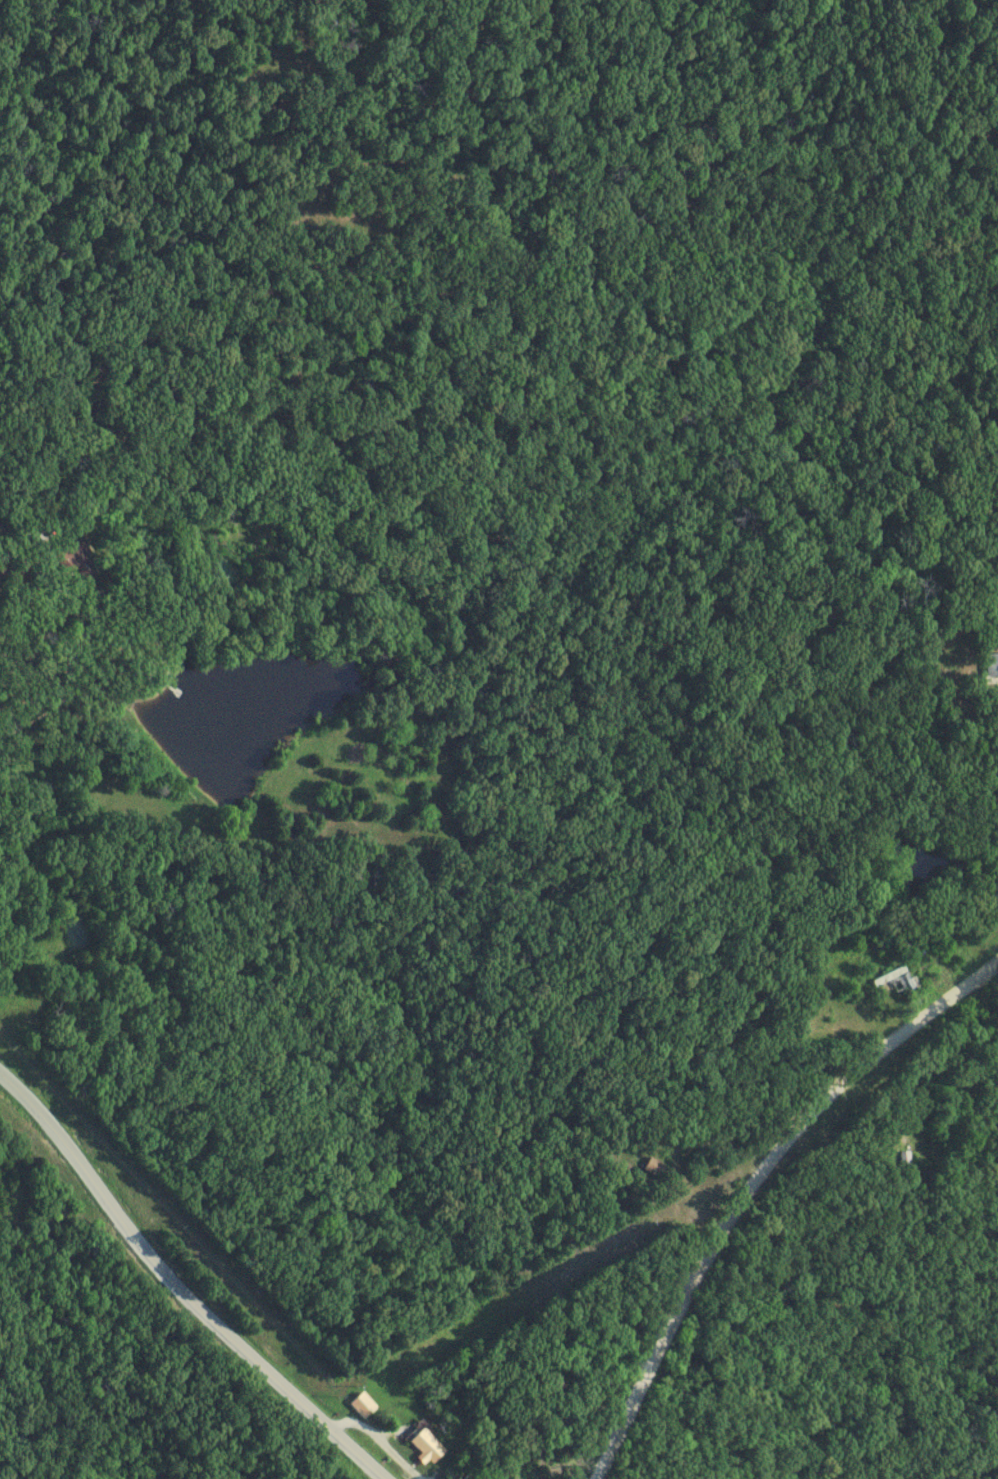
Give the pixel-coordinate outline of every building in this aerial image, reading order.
[(8,535),(8,509),(0,509),(0,535),(8,535)] [(988,654),(989,678),(997,677),(997,653),(988,654)] [(917,985),(906,965),(889,975),(900,994),(917,985)] [(350,1405),(363,1420),(376,1409),(363,1394),(350,1405)] [(418,1458),(429,1469),(446,1451),(423,1429),(410,1442),(422,1454),(418,1458)]
